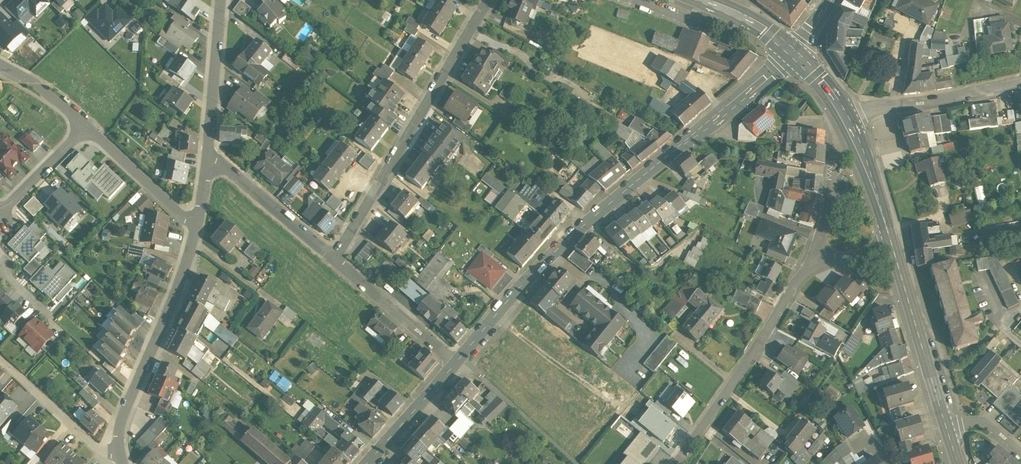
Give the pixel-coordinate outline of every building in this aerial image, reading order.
[(11,5),(12,6),(23,17),(30,10),(35,15),(37,17),(46,8),(45,8),(37,0),(16,0),(11,5)] [(61,6),(64,10),(67,12),(75,4),(76,3),(72,0),(68,0),(61,6)] [(170,6),(194,22),(202,9),(189,0),(174,0),(170,6)] [(270,0),(268,0),(262,5),(264,7),(258,13),(261,17),(259,19),(266,26),(268,24),(271,28),(278,22),(280,24),(287,19),(283,14),(286,11),(276,1),(273,4),(270,0)] [(442,0),(439,0),(431,12),(448,22),(457,9),(442,0)] [(536,0),(518,0),(517,3),(531,8),(531,9),(534,10),(538,1),(536,0)] [(784,8),(774,0),(769,0),(763,7),(784,23),(791,28),(807,7),(799,0),(794,0),(792,2),(784,8)] [(845,1),(860,10),(861,9),(866,0),(845,0),(845,1)] [(861,9),(871,14),(877,1),(875,0),(866,0),(861,9)] [(913,0),(901,0),(900,2),(901,3),(897,9),(928,25),(937,6),(926,1),(924,5),(913,0)] [(1012,8),(1016,0),(997,0),(1012,8)] [(61,6),(56,1),(52,6),(60,14),(64,10),(61,6)] [(241,1),(234,12),(244,19),(251,9),(241,1)] [(517,3),(514,2),(507,18),(512,20),(513,25),(517,27),(520,24),(521,24),(524,17),(527,19),(531,9),(531,8),(517,3)] [(550,10),(552,6),(539,2),(537,7),(550,10)] [(19,21),(23,17),(12,6),(8,10),(19,21)] [(99,14),(90,22),(109,42),(126,26),(114,14),(113,14),(106,7),(99,14)] [(86,18),(90,22),(99,14),(95,9),(86,18)] [(114,14),(126,26),(133,18),(119,9),(114,14)] [(630,13),(619,9),(617,17),(627,21),(630,13)] [(868,21),(840,9),(836,14),(843,17),(842,19),(846,20),(847,19),(865,28),(868,21)] [(30,10),(23,17),(28,22),(35,15),(30,10)] [(448,22),(431,12),(422,26),(439,37),(448,22)] [(5,51),(22,34),(13,26),(1,14),(0,16),(0,46),(5,51)] [(843,17),(836,14),(829,24),(846,25),(846,20),(842,19),(843,17)] [(190,25),(175,15),(171,21),(176,24),(176,23),(186,30),(190,25)] [(935,29),(939,19),(932,16),(928,26),(935,29)] [(420,24),(409,17),(405,23),(408,25),(417,30),(420,24)] [(1003,17),(992,19),(993,25),(1004,23),(1003,17)] [(18,21),(13,26),(22,34),(26,38),(30,33),(18,21)] [(186,30),(176,23),(176,24),(168,35),(173,38),(182,45),(190,50),(198,38),(186,30)] [(846,25),(829,24),(828,38),(857,41),(860,41),(863,33),(845,32),(846,25)] [(417,30),(408,25),(404,31),(412,36),(414,37),(418,31),(417,30)] [(1007,26),(995,28),(996,37),(988,38),(983,39),(986,55),(1012,51),(1007,26)] [(935,31),(926,27),(921,37),(919,42),(931,42),(935,31)] [(995,28),(992,29),(987,30),(988,38),(996,37),(995,28)] [(708,39),(684,30),(678,44),(675,53),(674,54),(698,64),(702,54),(708,39)] [(946,33),(935,31),(932,41),(932,42),(942,42),(945,43),(946,33)] [(678,44),(655,35),(652,43),(675,53),(678,44)] [(412,36),(408,43),(403,51),(409,55),(419,41),(414,38),(414,37),(412,36)] [(182,45),(173,38),(170,43),(179,50),(182,45)] [(857,41),(828,38),(827,52),(836,53),(843,54),(844,47),(857,48),(857,41)] [(272,53),(256,41),(244,56),(259,69),(260,69),(272,53)] [(419,41),(409,55),(424,64),(433,50),(419,41)] [(919,42),(912,41),(911,45),(922,46),(922,50),(931,50),(931,42),(919,42)] [(942,42),(932,42),(932,41),(931,42),(931,50),(936,51),(945,51),(945,47),(945,43),(942,42)] [(170,43),(168,42),(164,48),(175,55),(179,50),(170,43)] [(736,50),(719,43),(718,46),(735,52),(736,50)] [(922,46),(911,45),(909,61),(920,62),(921,56),(922,50),(922,46)] [(951,45),(945,47),(946,51),(945,51),(947,60),(948,68),(970,63),(969,55),(965,55),(959,56),(953,57),(951,45)] [(403,51),(401,50),(397,56),(398,57),(403,60),(404,59),(406,60),(409,55),(403,51)] [(510,61),(494,51),(490,57),(501,65),(506,68),(510,61)] [(490,57),(481,52),(473,67),(493,79),(501,65),(490,57)] [(730,67),(723,75),(738,81),(757,58),(742,52),(730,67)] [(836,53),(827,52),(835,65),(841,61),(836,53)] [(302,64),(287,53),(282,59),(297,70),(302,64)] [(850,67),(843,54),(836,53),(841,61),(835,65),(845,80),(850,67)] [(727,64),(702,54),(698,64),(723,75),(730,67),(727,64)] [(398,57),(390,69),(394,72),(396,70),(413,81),(424,64),(409,55),(406,60),(404,59),(403,60),(398,57)] [(259,69),(244,56),(239,62),(235,67),(260,86),(268,75),(260,69),(259,69)] [(689,76),(668,62),(659,56),(652,68),(672,84),(692,98),(699,93),(684,81),(689,76)] [(196,69),(179,57),(169,70),(176,75),(184,81),(187,82),(196,69)] [(947,60),(940,62),(941,70),(948,68),(947,60)] [(909,62),(904,94),(904,95),(905,95),(920,93),(920,86),(918,86),(917,76),(916,75),(919,74),(921,62),(920,62),(909,61),(909,62)] [(390,69),(385,65),(380,70),(390,78),(394,72),(390,69)] [(899,68),(889,66),(887,75),(898,77),(899,68)] [(493,79),(473,67),(463,83),(485,97),(495,80),(493,79)] [(380,70),(376,76),(384,82),(385,81),(387,83),(390,78),(380,70)] [(184,81),(176,75),(173,80),(180,86),(184,81)] [(934,76),(917,76),(918,86),(920,86),(920,93),(942,90),(941,79),(940,78),(934,79),(934,76)] [(173,80),(171,79),(167,84),(176,90),(177,90),(180,86),(173,80)] [(950,80),(941,79),(942,90),(951,88),(950,80)] [(387,83),(385,81),(384,82),(376,93),(396,108),(404,96),(387,83)] [(573,90),(564,85),(561,91),(570,95),(573,90)] [(516,93),(506,87),(500,96),(510,102),(516,93)] [(242,88),(238,93),(237,93),(233,98),(234,98),(230,103),(239,110),(252,120),(255,120),(257,117),(256,114),(263,106),(264,105),(253,97),(242,88)] [(177,90),(176,90),(167,103),(183,115),(193,102),(177,90)] [(271,102),(257,91),(253,97),(264,105),(263,106),(266,108),(271,102)] [(692,98),(687,103),(698,115),(711,104),(700,91),(699,93),(692,98)] [(376,93),(375,92),(368,100),(374,104),(368,113),(373,117),(389,129),(391,130),(396,123),(396,122),(398,120),(397,118),(393,115),(398,109),(396,108),(376,93)] [(476,107),(457,95),(446,111),(457,118),(465,124),(465,123),(476,107)] [(676,113),(673,116),(675,118),(684,127),(698,115),(687,103),(676,113)] [(239,110),(231,104),(227,109),(235,115),(239,110)] [(676,113),(659,104),(654,111),(669,119),(670,119),(673,116),(676,113)] [(995,104),(971,108),(972,119),(975,118),(975,122),(969,123),(969,130),(998,127),(995,104)] [(761,108),(744,122),(756,136),(773,122),(771,120),(773,119),(773,116),(771,113),(767,113),(766,114),(761,108)] [(523,117),(514,110),(508,120),(517,126),(523,117)] [(1014,111),(1006,112),(1007,121),(1000,121),(1001,127),(1015,125),(1014,111)] [(918,119),(900,123),(903,139),(907,139),(933,135),(929,115),(918,118),(918,119)] [(949,115),(938,116),(941,134),(951,132),(949,115)] [(389,129),(373,117),(356,140),(372,152),(389,129)] [(465,124),(457,118),(453,125),(467,135),(472,127),(465,123),(465,124)] [(660,137),(652,132),(651,133),(642,127),(643,125),(634,120),(628,129),(632,132),(646,139),(647,138),(659,149),(667,143),(672,138),(662,132),(660,137)] [(744,122),(739,126),(738,141),(756,142),(756,136),(744,122)] [(628,129),(618,124),(612,134),(626,142),(632,132),(628,129)] [(444,127),(422,154),(424,155),(440,167),(441,169),(463,141),(444,127)] [(171,133),(164,128),(158,137),(165,142),(171,133)] [(247,129),(236,128),(236,130),(235,143),(238,143),(238,135),(247,135),(247,129)] [(809,129),(788,128),(786,145),(796,145),(807,146),(808,133),(809,133),(809,129)] [(236,130),(221,129),(220,142),(235,143),(236,130)] [(824,134),(817,133),(817,130),(809,129),(809,133),(808,133),(807,146),(824,148),(824,134)] [(198,140),(187,139),(187,133),(177,132),(177,141),(183,142),(180,153),(186,154),(197,155),(198,140)] [(29,138),(39,147),(44,142),(34,133),(29,138)] [(3,134),(1,137),(1,138),(0,138),(0,170),(9,178),(15,172),(12,169),(19,161),(22,164),(28,158),(19,150),(9,141),(10,140),(3,134)] [(21,141),(34,153),(39,147),(29,138),(26,135),(21,141)] [(924,137),(907,139),(910,153),(927,150),(924,137)] [(646,139),(642,142),(641,142),(630,151),(634,155),(633,155),(640,163),(659,149),(647,138),(646,139)] [(266,140),(261,149),(257,155),(262,158),(272,143),(266,140)] [(605,151),(596,143),(591,149),(598,155),(600,156),(605,151)] [(342,144),(313,179),(329,192),(357,157),(342,144)] [(796,145),(786,145),(785,157),(789,157),(789,154),(796,155),(796,152),(796,145)] [(824,148),(807,146),(807,151),(806,164),(824,166),(825,148),(824,148)] [(941,146),(930,149),(932,155),(943,152),(941,146)] [(180,153),(173,148),(170,163),(184,166),(186,154),(180,153)] [(612,158),(605,151),(600,156),(606,163),(612,158)] [(630,151),(621,158),(631,170),(640,163),(633,155),(634,155),(630,151)] [(569,152),(565,158),(570,161),(574,156),(569,152)] [(270,153),(256,169),(267,178),(281,161),(270,153)] [(697,166),(687,153),(674,163),(685,176),(689,173),(697,166)] [(67,168),(74,175),(79,170),(82,173),(90,164),(79,154),(67,168)] [(367,154),(359,164),(368,171),(377,161),(367,154)] [(712,154),(699,164),(706,172),(718,162),(712,154)] [(424,155),(406,179),(422,191),(440,167),(424,155)] [(600,156),(598,155),(594,158),(602,166),(606,163),(600,156)] [(586,165),(574,156),(570,161),(580,169),(580,170),(586,165)] [(586,165),(580,170),(589,178),(595,172),(602,166),(594,158),(586,165)] [(602,166),(595,172),(609,188),(626,174),(612,158),(606,163),(602,166)] [(937,159),(924,163),(926,172),(930,187),(944,184),(937,159)] [(281,161),(267,178),(277,187),(285,178),(292,170),(291,170),(281,161)] [(570,161),(551,187),(559,193),(564,188),(566,189),(580,171),(580,170),(580,169),(570,161)] [(776,165),(758,162),(756,175),(774,178),(776,165)] [(184,166),(170,163),(167,182),(185,185),(189,167),(184,166)] [(924,163),(915,165),(918,174),(926,172),(924,163)] [(109,200),(124,184),(105,165),(96,174),(92,171),(95,168),(90,164),(82,173),(79,170),(74,175),(71,178),(85,192),(93,184),(109,200)] [(296,164),(291,170),(292,170),(285,178),(289,182),(294,176),(301,169),(296,164)] [(787,167),(776,165),(774,178),(771,191),(782,194),(784,188),(785,180),(787,167)] [(806,170),(787,167),(785,180),(797,182),(806,184),(806,179),(805,179),(806,170)] [(609,188),(595,172),(589,178),(605,191),(609,188)] [(505,189),(487,175),(482,181),(501,195),(505,189)] [(294,176),(289,182),(284,188),(294,196),(304,185),(294,176)] [(685,176),(681,190),(689,193),(690,194),(692,188),(694,182),(691,178),(688,180),(685,176)] [(601,189),(590,179),(585,185),(586,185),(597,194),(601,189)] [(823,180),(806,179),(806,184),(797,182),(794,190),(801,192),(821,198),(823,180)] [(797,182),(785,180),(784,188),(794,190),(797,182)] [(576,197),(571,202),(583,210),(597,194),(586,185),(576,197)] [(520,194),(509,186),(506,190),(517,198),(520,194)] [(536,186),(529,197),(521,192),(520,194),(517,198),(528,207),(542,217),(548,210),(540,203),(547,194),(536,186)] [(566,189),(564,188),(559,193),(571,202),(576,197),(572,193),(566,189)] [(700,190),(694,188),(692,194),(697,197),(700,190)] [(794,190),(784,188),(782,194),(781,197),(783,197),(798,201),(801,192),(794,190)] [(501,195),(492,207),(504,217),(518,199),(517,198),(506,190),(505,189),(501,195)] [(782,194),(771,191),(769,201),(781,204),(783,197),(781,197),(782,194)] [(809,204),(806,215),(802,214),(801,217),(799,223),(813,227),(821,198),(801,192),(798,201),(809,204)] [(62,193),(48,206),(53,211),(49,215),(55,221),(59,217),(65,224),(79,210),(74,204),(77,201),(71,195),(68,199),(62,193)] [(405,193),(392,209),(405,220),(418,204),(418,203),(405,193)] [(677,196),(674,193),(671,196),(669,194),(660,201),(675,212),(690,201),(690,200),(686,199),(678,195),(677,196)] [(690,194),(689,193),(686,199),(690,200),(690,201),(699,205),(701,198),(697,197),(692,194),(690,194)] [(343,203),(334,195),(326,204),(336,212),(343,203)] [(153,206),(143,196),(135,205),(144,214),(153,206)] [(319,197),(312,205),(310,211),(305,216),(326,234),(337,222),(334,220),(321,208),(325,203),(319,197)] [(432,206),(423,198),(418,203),(418,204),(428,211),(432,206)] [(658,198),(649,206),(661,220),(662,222),(675,212),(660,201),(658,198)] [(25,207),(34,216),(42,208),(34,199),(25,207)] [(518,199),(504,217),(513,223),(526,205),(518,199)] [(548,210),(542,217),(556,228),(570,212),(556,201),(548,210)] [(781,204),(769,201),(767,208),(780,213),(780,210),(781,204)] [(756,205),(749,202),(744,214),(756,219),(759,211),(756,205)] [(326,204),(325,203),(321,208),(334,220),(339,214),(336,212),(326,204)] [(647,203),(637,211),(650,227),(651,228),(661,220),(649,206),(647,203)] [(128,204),(117,214),(121,218),(132,208),(128,204)] [(526,205),(513,223),(517,227),(522,220),(520,218),(528,207),(526,205)] [(963,205),(952,208),(954,213),(964,210),(963,205)] [(796,215),(780,210),(780,213),(779,216),(795,221),(796,215)] [(637,211),(627,219),(640,234),(641,235),(650,227),(637,211)] [(963,212),(949,216),(951,224),(962,221),(961,218),(968,216),(967,211),(963,212)] [(169,219),(147,215),(145,229),(166,233),(169,219)] [(532,227),(527,234),(541,245),(556,228),(542,217),(532,227)] [(627,219),(626,217),(616,225),(629,240),(630,242),(640,234),(627,219)] [(532,227),(522,220),(517,227),(525,233),(527,234),(532,227)] [(771,223),(763,220),(757,236),(765,239),(771,224),(771,223)] [(29,230),(40,240),(46,234),(35,223),(29,230)] [(244,236),(227,223),(212,241),(228,255),(244,236)] [(938,223),(926,225),(927,232),(939,232),(939,229),(938,223)] [(406,236),(391,224),(377,241),(392,253),(406,236)] [(616,225),(615,224),(606,232),(620,249),(629,240),(616,225)] [(797,234),(771,224),(765,239),(772,242),(769,249),(787,257),(788,257),(797,234)] [(925,225),(911,227),(912,234),(927,232),(926,225),(925,225)] [(26,227),(8,245),(29,265),(32,262),(39,255),(34,250),(42,242),(40,240),(29,230),(26,227)] [(166,233),(145,229),(142,242),(156,245),(164,246),(166,233)] [(927,232),(912,234),(914,252),(929,250),(927,232)] [(525,233),(507,254),(522,267),(541,245),(527,234),(525,233)] [(588,236),(575,250),(587,260),(589,261),(601,247),(588,236)] [(948,237),(940,238),(942,248),(950,246),(948,237)] [(713,243),(703,238),(700,243),(709,248),(711,248),(713,243)] [(369,242),(354,260),(363,267),(377,249),(369,242)] [(614,251),(605,242),(601,247),(607,253),(610,256),(614,251)] [(700,243),(698,242),(695,248),(704,252),(706,253),(709,248),(700,243)] [(252,243),(244,253),(253,261),(262,251),(252,243)] [(164,246),(156,245),(155,252),(170,255),(171,247),(164,246)] [(494,255),(481,245),(477,250),(482,254),(490,260),(494,255)] [(146,250),(130,247),(128,254),(143,257),(145,257),(145,255),(146,250)] [(695,248),(694,247),(691,252),(700,257),(702,258),(704,252),(695,248)] [(787,257),(769,249),(767,255),(785,262),(787,257)] [(929,250),(914,252),(917,267),(933,264),(930,252),(933,251),(932,249),(929,250)] [(575,250),(567,259),(579,269),(587,260),(575,250)] [(691,252),(689,251),(686,257),(697,262),(700,257),(691,252)] [(453,265),(438,253),(415,281),(424,289),(436,275),(441,279),(453,265)] [(490,260),(482,254),(473,265),(480,270),(475,276),(478,279),(490,289),(504,272),(490,260)] [(157,260),(149,256),(149,257),(145,255),(145,257),(143,257),(139,266),(145,269),(146,268),(152,271),(157,260)] [(1019,303),(996,256),(976,259),(978,272),(990,270),(1008,308),(1019,303)] [(697,262),(686,257),(684,262),(694,268),(697,262)] [(166,262),(158,258),(152,271),(149,275),(165,282),(172,268),(165,265),(166,262)] [(399,258),(395,263),(404,271),(408,266),(399,258)] [(33,279),(43,268),(34,260),(32,262),(29,265),(24,270),(33,279)] [(781,268),(767,261),(764,268),(760,276),(768,280),(773,283),(781,268)] [(967,319),(956,280),(958,279),(953,262),(931,269),(955,349),(977,343),(972,326),(982,323),(980,315),(967,319)] [(33,279),(30,282),(42,294),(44,293),(54,302),(53,301),(55,299),(59,303),(73,288),(70,285),(78,277),(67,266),(55,278),(44,267),(43,268),(33,279)] [(419,276),(410,269),(407,273),(416,281),(419,276)] [(558,270),(539,293),(555,306),(574,282),(558,270)] [(475,276),(469,271),(465,276),(474,284),(478,279),(475,276)] [(441,279),(436,275),(424,289),(431,295),(439,301),(451,287),(441,279)] [(217,283),(202,277),(196,289),(210,296),(213,290),(217,283)] [(407,277),(403,283),(400,280),(395,286),(406,295),(415,285),(407,277)] [(853,285),(843,277),(832,291),(844,300),(849,304),(861,290),(853,285)] [(869,286),(859,278),(853,285),(861,290),(863,292),(869,286)] [(768,280),(761,293),(771,298),(777,285),(773,283),(768,280)] [(158,295),(136,283),(132,291),(139,294),(136,301),(140,303),(151,308),(152,308),(158,295)] [(687,284),(673,299),(681,306),(689,297),(695,290),(687,284)] [(415,285),(406,295),(419,307),(428,296),(415,285)] [(832,291),(828,287),(816,301),(825,308),(832,314),(844,300),(832,291)] [(210,296),(196,289),(189,302),(191,303),(204,309),(207,303),(210,296)] [(752,296),(737,289),(732,300),(746,307),(752,296)] [(219,293),(213,290),(210,296),(216,299),(219,294),(219,293)] [(584,290),(571,307),(596,327),(609,311),(584,290)] [(703,296),(695,290),(689,297),(696,303),(703,296)] [(555,306),(539,293),(530,303),(546,316),(553,307),(555,306)] [(216,299),(214,305),(219,308),(224,297),(219,294),(216,299)] [(447,308),(431,295),(429,297),(444,311),(447,308)] [(4,296),(0,301),(0,308),(1,309),(9,300),(4,296)] [(216,299),(210,296),(207,303),(213,306),(214,305),(216,299)] [(419,307),(417,310),(422,314),(422,315),(423,315),(427,319),(427,320),(428,319),(433,324),(444,311),(429,297),(428,296),(419,307)] [(723,311),(703,296),(696,303),(705,311),(698,318),(708,327),(723,311)] [(762,300),(752,296),(746,307),(756,312),(762,300)] [(230,300),(224,297),(219,308),(224,311),(230,300)] [(673,299),(663,311),(671,318),(673,315),(681,306),(673,299)] [(13,304),(9,300),(1,309),(5,313),(13,304)] [(17,304),(15,302),(13,304),(5,313),(2,317),(9,323),(10,321),(15,325),(26,313),(17,305),(17,304)] [(151,308),(140,303),(137,309),(148,315),(151,308)] [(191,303),(184,316),(181,321),(182,321),(177,330),(196,340),(210,315),(204,309),(191,303)] [(269,303),(249,329),(263,339),(274,325),(282,314),(282,313),(269,303)] [(297,315),(287,307),(282,313),(282,314),(292,321),(297,315)] [(553,307),(546,316),(550,320),(556,313),(558,311),(553,307)] [(814,313),(804,307),(801,313),(810,318),(811,318),(814,313)] [(444,311),(433,324),(443,332),(453,320),(454,321),(458,317),(447,308),(444,311)] [(832,314),(825,308),(824,309),(834,317),(835,316),(832,314)] [(885,308),(873,312),(879,327),(879,333),(879,334),(892,330),(885,308)] [(834,317),(824,309),(819,315),(830,322),(834,317)] [(596,327),(582,345),(597,358),(625,323),(609,311),(596,327)] [(126,319),(118,312),(118,313),(118,314),(111,321),(114,323),(129,338),(136,330),(137,331),(137,330),(126,319)] [(145,321),(134,313),(131,316),(141,325),(145,321)] [(570,324),(556,313),(550,320),(565,331),(570,324)] [(396,329),(379,314),(369,326),(386,341),(393,332),(396,329)] [(698,318),(694,314),(681,328),(696,341),(708,327),(698,318)] [(131,316),(130,315),(126,319),(137,330),(141,325),(131,316)] [(30,318),(21,327),(25,331),(34,322),(30,318)] [(827,324),(818,318),(815,323),(823,331),(827,324)] [(25,331),(20,337),(29,345),(45,328),(36,320),(34,322),(25,331)] [(453,320),(443,332),(456,343),(466,332),(454,321),(453,320)] [(672,320),(667,325),(674,331),(679,326),(674,321),(672,320)] [(815,323),(812,321),(801,340),(814,346),(818,339),(823,331),(815,323)] [(129,338),(114,323),(107,331),(110,334),(125,348),(132,340),(129,338)] [(239,339),(220,323),(213,332),(232,347),(239,339)] [(666,324),(661,329),(669,336),(674,331),(667,325),(666,324)] [(45,328),(29,345),(38,353),(42,349),(51,338),(53,336),(45,328)] [(845,334),(838,330),(833,338),(841,342),(845,334)] [(892,330),(879,334),(883,350),(884,349),(890,348),(897,345),(892,330)] [(180,331),(169,351),(186,360),(194,345),(196,340),(180,331)] [(386,341),(382,345),(389,350),(396,341),(393,332),(386,341)] [(125,348),(110,334),(103,342),(106,345),(120,358),(127,350),(125,348)] [(824,334),(821,340),(818,339),(814,346),(834,356),(841,342),(833,338),(833,339),(824,334)] [(861,340),(852,334),(847,343),(852,346),(847,354),(850,357),(861,340)] [(667,335),(643,364),(653,373),(677,343),(667,335)] [(51,338),(42,349),(46,353),(56,343),(51,338)] [(993,339),(985,348),(991,353),(999,343),(993,339)] [(196,340),(194,345),(206,355),(210,350),(196,340)] [(852,346),(847,343),(841,351),(847,354),(852,346)] [(120,358),(106,345),(98,353),(107,361),(115,369),(116,370),(124,362),(120,358)] [(897,345),(890,348),(893,362),(900,359),(899,348),(897,345)] [(810,357),(795,346),(791,351),(801,358),(801,359),(806,362),(810,357)] [(402,347),(395,356),(400,360),(404,356),(408,351),(402,347)] [(905,347),(899,348),(900,359),(900,360),(907,357),(905,347)] [(791,351),(787,348),(778,360),(793,370),(801,359),(801,358),(791,351)] [(890,348),(884,349),(883,350),(877,357),(870,363),(874,368),(875,368),(881,365),(893,362),(890,348)] [(424,350),(413,363),(408,360),(404,364),(423,380),(439,362),(424,350)] [(988,354),(971,374),(976,378),(982,383),(999,363),(988,354)] [(408,360),(404,356),(400,360),(404,364),(408,360)] [(202,359),(191,372),(201,380),(211,367),(202,359)] [(115,369),(107,361),(103,365),(111,373),(115,369)] [(177,370),(163,363),(157,376),(178,385),(181,380),(174,377),(177,370)] [(901,363),(888,367),(891,381),(905,374),(901,363)] [(999,363),(982,383),(999,397),(1008,387),(1010,388),(1012,385),(1018,379),(999,363)] [(314,364),(307,369),(311,374),(317,369),(314,364)] [(92,379),(100,370),(95,366),(88,375),(92,379)] [(780,378),(771,370),(760,385),(773,395),(778,388),(783,382),(784,381),(780,378)] [(106,378),(100,372),(90,382),(103,395),(114,384),(106,377),(106,378)] [(799,383),(785,372),(780,378),(784,381),(783,382),(794,390),(799,383)] [(89,385),(80,376),(75,381),(84,390),(84,389),(89,385)] [(178,385),(157,376),(149,394),(161,400),(170,404),(178,385)] [(278,385),(287,392),(293,383),(284,377),(278,385)] [(982,383),(976,378),(973,381),(979,386),(982,383)] [(465,379),(455,391),(467,401),(470,399),(477,390),(465,379)] [(375,380),(365,390),(373,397),(380,389),(383,386),(375,380)] [(794,390),(783,382),(778,388),(788,397),(794,390)] [(887,383),(876,388),(878,396),(884,394),(883,391),(889,390),(887,383)] [(889,390),(883,391),(884,394),(889,411),(892,411),(903,407),(913,404),(907,384),(889,390)] [(1008,387),(999,397),(993,404),(1006,416),(1020,399),(1020,394),(1012,385),(1010,388),(1008,387)] [(391,391),(383,386),(380,389),(388,395),(391,391)] [(89,394),(84,389),(84,390),(80,394),(84,399),(89,394)] [(373,397),(365,390),(363,393),(360,396),(368,403),(373,397)] [(666,404),(673,410),(682,417),(693,403),(685,397),(686,396),(683,395),(677,390),(666,404)] [(381,403),(379,405),(380,405),(392,415),(403,403),(391,391),(381,403)] [(467,401),(455,391),(442,405),(455,416),(467,402),(467,401)] [(482,408),(478,412),(481,416),(482,416),(494,405),(488,399),(493,394),(491,392),(485,398),(488,401),(482,408)] [(360,396),(355,393),(351,398),(361,405),(364,407),(368,403),(360,396)] [(99,403),(89,394),(84,399),(95,408),(99,403)] [(493,394),(488,399),(494,405),(500,400),(493,394)] [(0,395),(0,423),(1,424),(0,425),(0,426),(8,417),(16,408),(0,395)] [(381,403),(373,397),(368,403),(376,409),(380,405),(379,405),(381,403)] [(660,398),(655,404),(664,412),(669,416),(673,410),(666,404),(660,398)] [(477,403),(470,399),(467,401),(467,402),(475,410),(478,412),(482,408),(477,403)] [(1006,416),(1020,428),(1020,427),(1020,399),(1006,416)] [(170,404),(161,400),(155,414),(161,417),(166,421),(172,407),(170,404)] [(494,405),(482,416),(486,421),(487,421),(492,425),(509,408),(500,400),(494,405)] [(664,412),(655,404),(650,400),(646,405),(651,410),(660,417),(664,412)] [(467,402),(455,416),(459,419),(459,418),(463,422),(467,417),(468,418),(475,410),(467,402)] [(364,407),(361,405),(356,410),(361,415),(359,417),(361,419),(360,420),(362,422),(371,413),(364,407)] [(903,407),(892,411),(896,423),(907,420),(903,407)] [(339,427),(317,408),(312,414),(322,423),(325,426),(334,432),(339,427)] [(863,427),(850,408),(835,419),(848,438),(863,427)] [(674,428),(660,417),(651,410),(640,423),(648,430),(663,442),(665,439),(668,441),(675,433),(672,431),(674,428)] [(104,424),(91,411),(84,419),(80,423),(94,435),(104,424)] [(225,418),(218,412),(214,417),(220,423),(225,418)] [(751,422),(738,412),(723,431),(734,441),(735,442),(744,430),(751,422)] [(384,425),(371,413),(362,422),(359,426),(373,438),(384,425)] [(84,419),(77,414),(74,417),(80,423),(84,419)] [(312,414),(304,425),(315,433),(319,428),(322,423),(312,414)] [(231,423),(233,420),(227,415),(225,418),(220,423),(266,463),(305,463),(303,462),(295,457),(295,456),(291,462),(253,429),(247,436),(231,423)] [(432,416),(421,429),(435,440),(445,429),(432,416)] [(481,416),(477,420),(483,425),(486,421),(482,416),(481,416)] [(8,417),(0,426),(0,432),(5,436),(9,432),(16,424),(8,417)] [(166,421),(161,417),(156,422),(165,430),(170,425),(166,421)] [(463,422),(459,418),(459,419),(449,429),(460,440),(475,424),(468,418),(467,417),(463,422)] [(896,423),(895,424),(901,443),(901,444),(909,441),(923,437),(916,417),(907,420),(896,423)] [(22,426),(13,436),(25,446),(26,445),(40,429),(28,419),(22,426)] [(645,435),(648,430),(640,423),(635,419),(631,424),(645,435)] [(802,419),(790,436),(794,439),(801,444),(802,444),(803,445),(804,444),(802,443),(815,429),(802,419)] [(165,430),(156,422),(152,426),(161,434),(165,430)] [(765,452),(774,440),(764,431),(751,422),(744,430),(748,433),(745,437),(765,452)] [(16,424),(9,432),(13,436),(22,426),(17,423),(16,424)] [(161,434),(152,426),(149,430),(158,438),(158,437),(161,434)] [(347,433),(339,427),(334,432),(341,439),(347,433)] [(775,431),(771,427),(764,431),(774,440),(775,440),(778,436),(775,431)] [(327,434),(319,428),(315,433),(323,440),(327,434)] [(51,438),(40,429),(26,445),(38,455),(48,444),(47,443),(51,438)] [(435,440),(421,429),(413,438),(427,450),(433,442),(435,444),(437,442),(435,441),(435,440)] [(158,438),(149,430),(145,434),(154,442),(158,438)] [(744,430),(735,442),(742,447),(759,459),(765,452),(745,437),(748,433),(744,430)] [(822,434),(816,441),(822,445),(825,442),(828,438),(823,431),(822,434)] [(365,447),(347,433),(341,439),(345,442),(359,454),(365,447)] [(154,442),(145,434),(141,439),(149,447),(154,442)] [(338,443),(327,434),(323,440),(335,450),(337,451),(340,447),(338,443)] [(149,447),(146,451),(150,455),(153,451),(154,452),(163,442),(158,437),(158,438),(154,442),(149,447)] [(648,437),(636,452),(647,461),(659,447),(648,437)] [(401,452),(408,459),(404,462),(406,463),(415,463),(427,450),(413,438),(401,452)] [(149,447),(141,439),(137,443),(145,451),(146,451),(149,447)] [(801,444),(794,439),(785,447),(794,455),(802,447),(803,445),(802,444),(801,444)] [(296,452),(294,455),(295,456),(295,457),(303,462),(315,448),(306,440),(299,448),(296,452)] [(734,441),(732,444),(739,450),(742,447),(735,442),(734,441)] [(816,441),(808,451),(814,456),(822,445),(816,441)] [(909,441),(901,444),(901,443),(898,444),(902,456),(909,454),(913,453),(909,441)] [(359,454),(345,442),(340,447),(337,451),(351,463),(359,454)] [(46,463),(48,463),(64,463),(73,454),(62,445),(46,463)] [(802,447),(794,455),(804,463),(806,463),(814,456),(808,451),(807,450),(806,451),(802,447)] [(997,447),(992,453),(996,456),(991,460),(994,463),(1005,463),(1010,458),(997,447)] [(168,456),(160,448),(155,453),(164,461),(168,456)] [(909,454),(912,463),(928,463),(932,462),(928,448),(913,453),(909,454)] [(821,463),(836,463),(841,458),(835,449),(821,463)] [(337,451),(335,450),(323,463),(350,463),(351,463),(337,451)] [(153,451),(150,455),(143,463),(144,463),(161,463),(164,461),(155,453),(154,452),(153,451)] [(647,461),(636,452),(630,459),(637,463),(645,463),(647,461)] [(73,454),(64,463),(84,463),(73,454)] [(842,459),(845,463),(856,463),(849,455),(842,459)]
